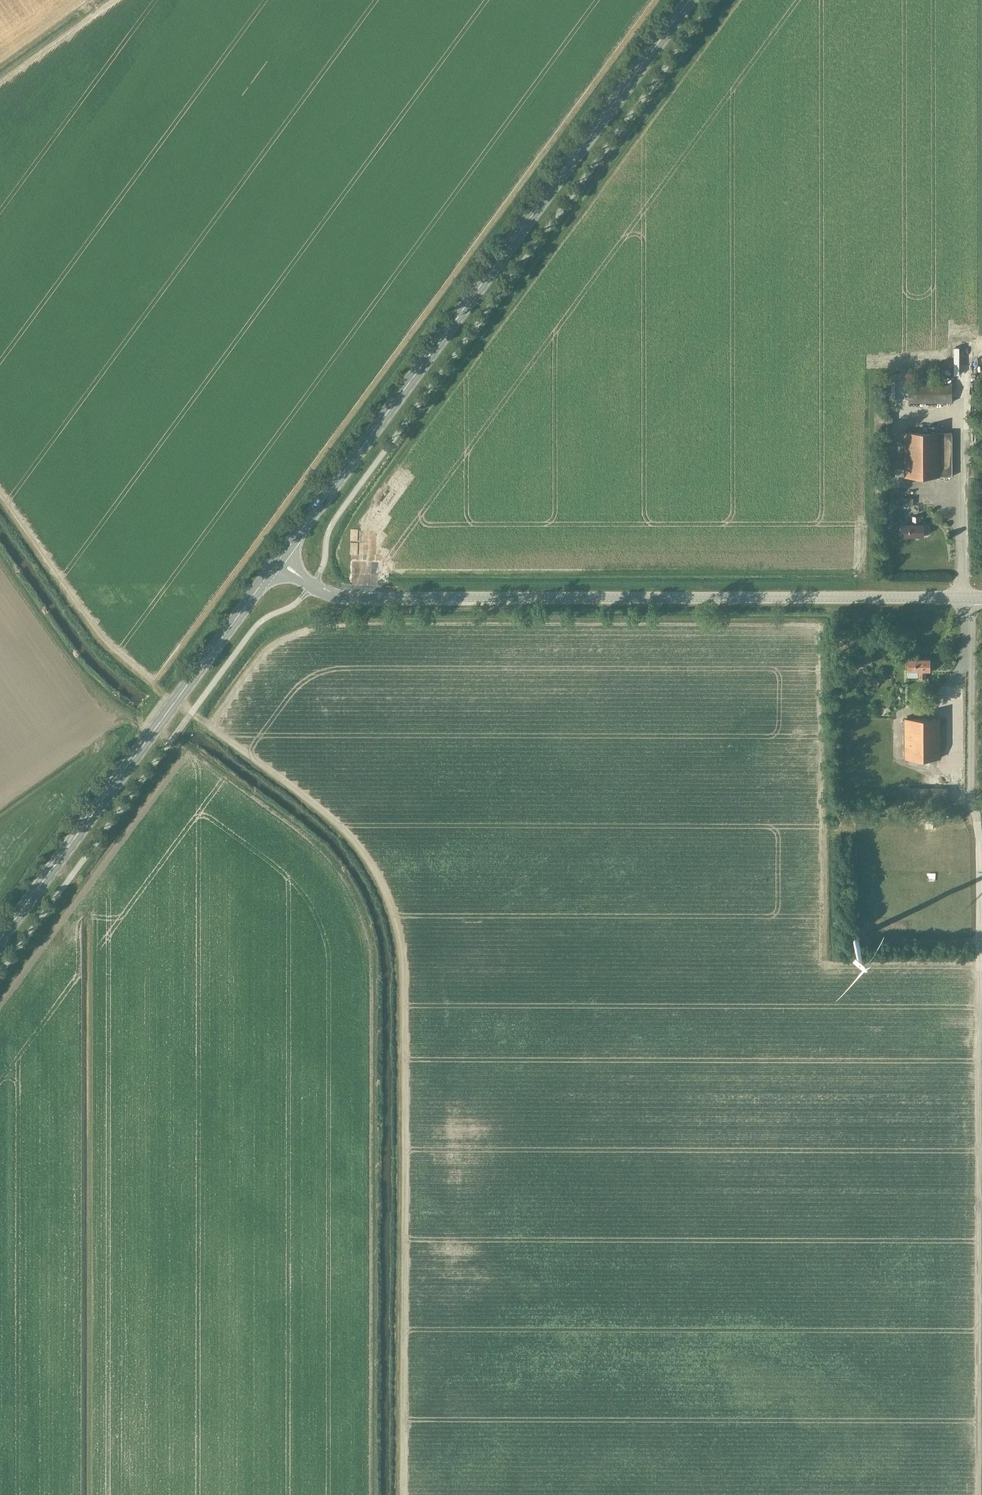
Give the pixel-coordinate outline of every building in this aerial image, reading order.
[(959,338),(958,356),(967,357),(967,338),(959,338)] [(952,403),(952,384),(909,383),(909,402),(952,403)] [(904,477),(952,476),(951,432),(904,433),(904,477)] [(923,536),(923,525),(919,525),(919,516),(912,516),(912,524),(901,524),(901,536),(923,536)] [(929,659),(907,659),(907,670),(919,671),(919,679),(925,679),(925,671),(929,671),(929,670),(933,671),(933,659),(929,659)] [(905,758),(940,758),(940,719),(905,719),(905,758)]
